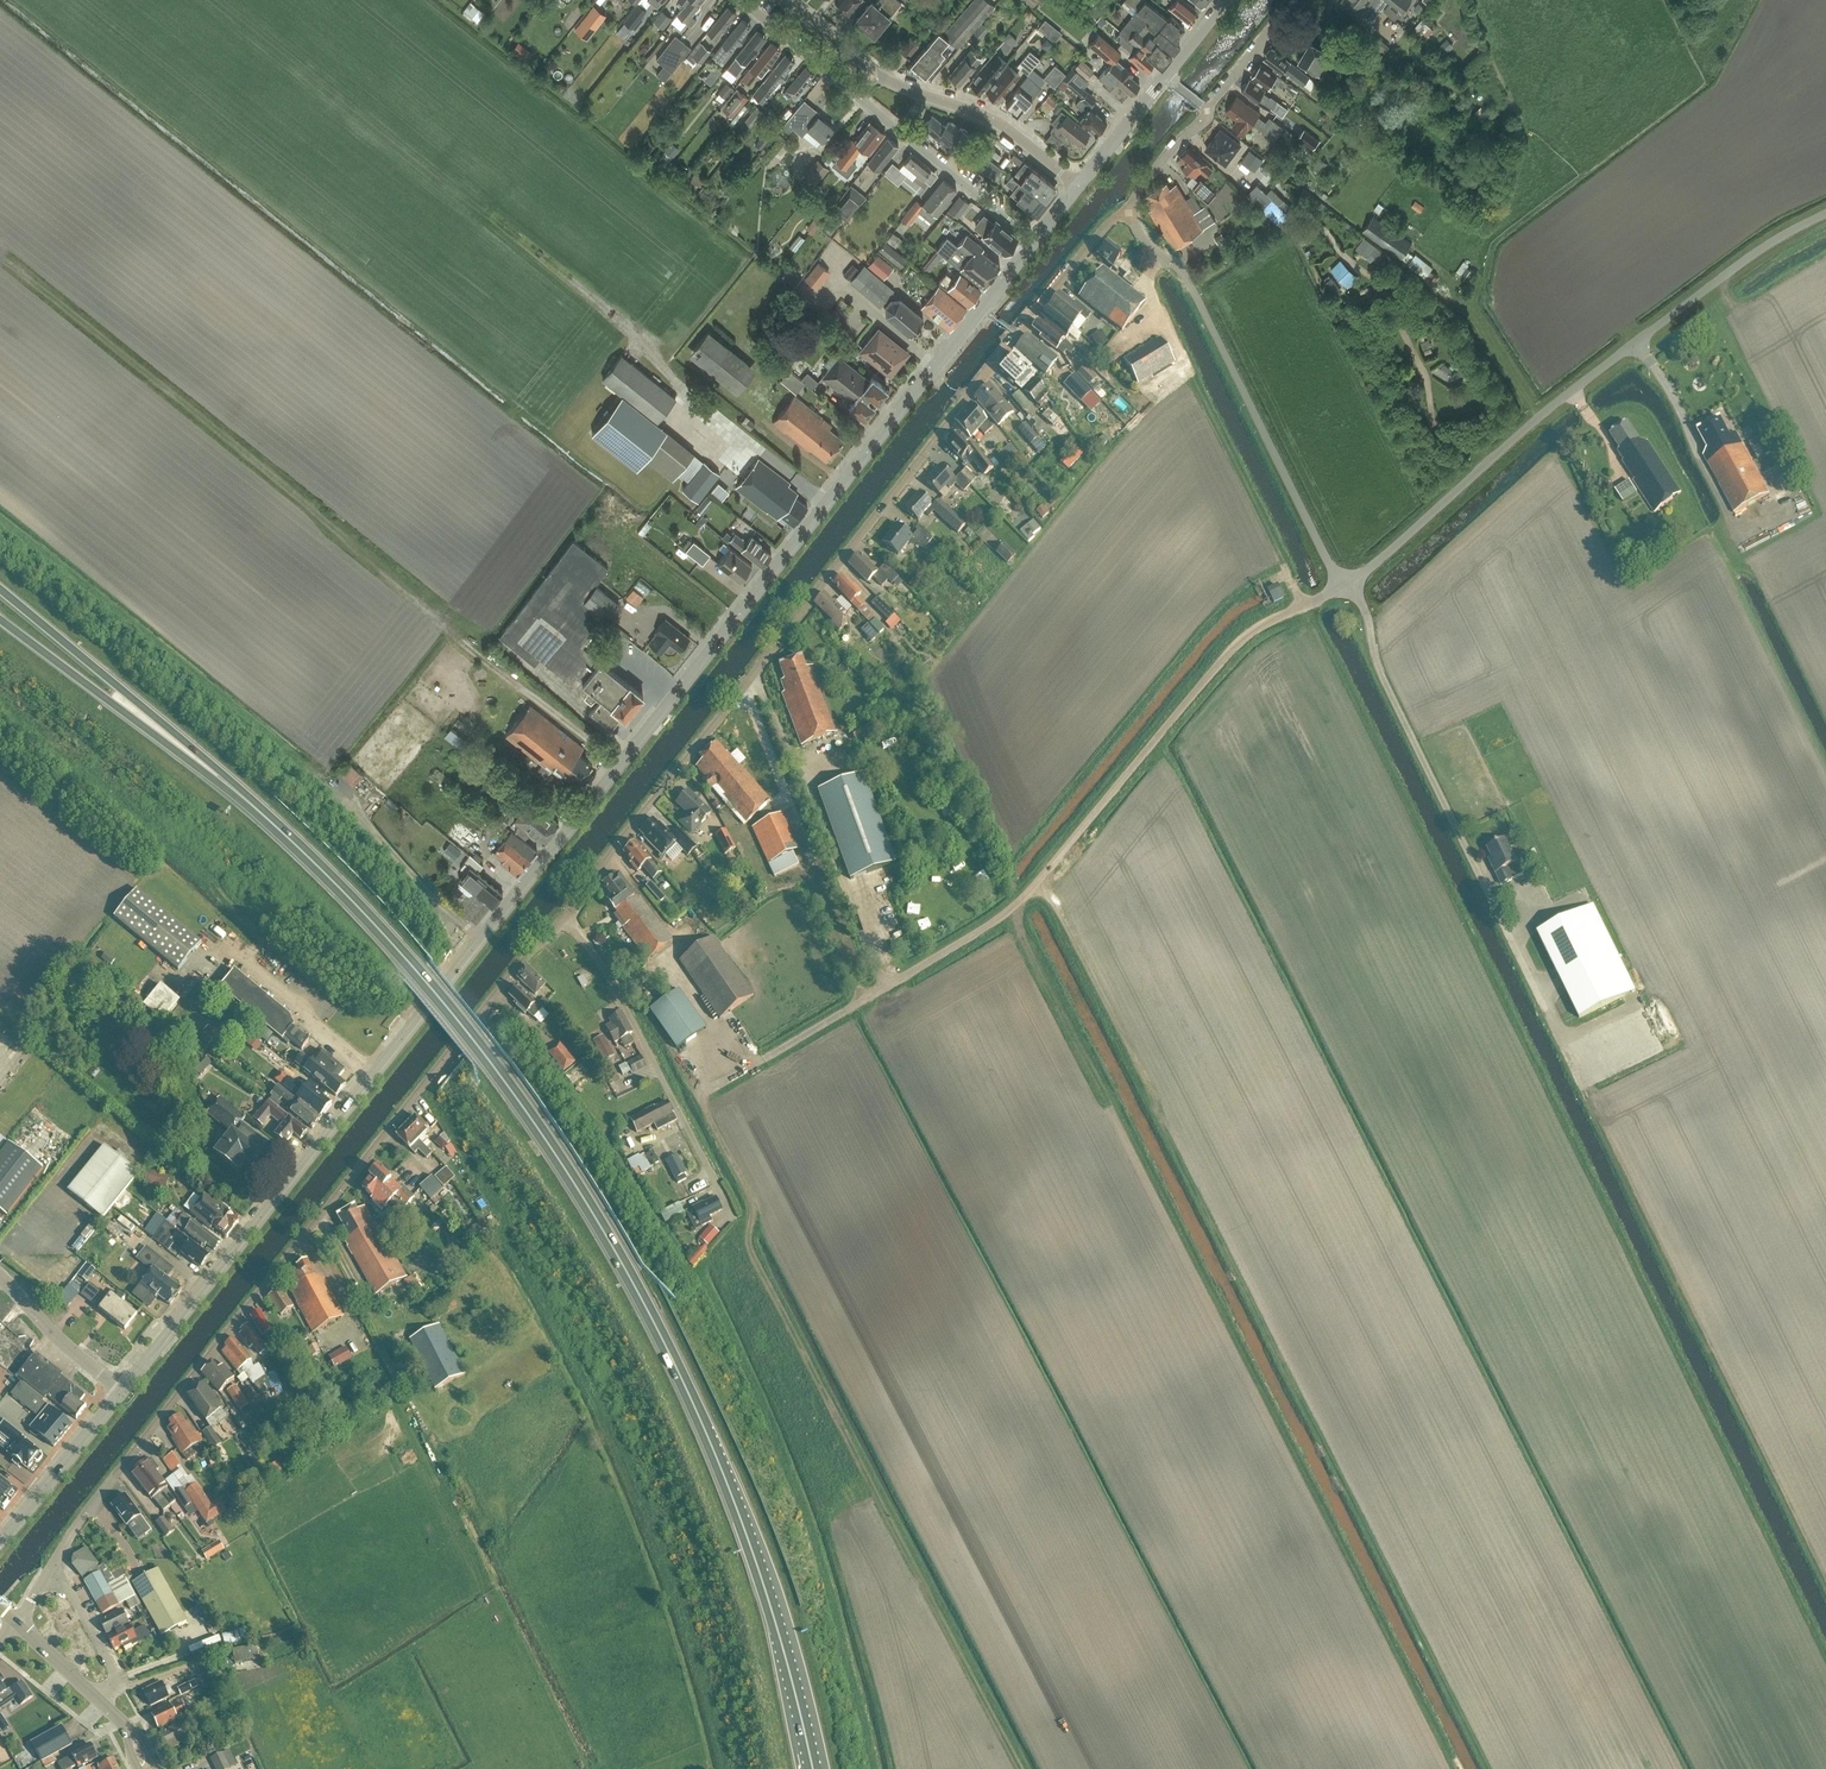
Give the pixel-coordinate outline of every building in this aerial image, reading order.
[(684,20),(686,22),(695,11),(696,12),(700,7),(699,6),(704,0),(689,0),(685,5),(677,15),(673,21),(679,26),(684,20)] [(861,0),(839,0),(836,4),(848,14),(855,6),(856,6),(861,0)] [(859,17),(856,20),(874,36),(889,18),(889,17),(902,3),(898,0),(878,0),(874,5),(871,2),(859,17)] [(986,17),(995,6),(988,0),(973,0),(943,35),(939,31),(930,41),(931,41),(926,47),(925,46),(910,64),(925,77),(940,59),(945,53),(941,50),(941,49),(949,40),(958,48),(986,17)] [(1140,25),(1143,22),(1155,32),(1153,35),(1174,52),(1180,44),(1175,41),(1185,29),(1179,24),(1180,22),(1171,15),(1168,19),(1145,1),(1145,0),(1125,0),(1124,0),(1136,10),(1130,17),(1140,25)] [(1196,9),(1184,0),(1172,0),(1174,2),(1170,7),(1185,19),(1187,20),(1196,9)] [(1364,16),(1364,15),(1376,0),(1344,0),(1364,16)] [(1388,1),(1391,3),(1384,11),(1395,20),(1412,0),(1388,0),(1388,1)] [(464,11),(478,22),(484,14),(470,3),(464,11)] [(1419,15),(1422,11),(1424,8),(1419,3),(1413,10),(1419,15)] [(1694,4),(1681,9),(1686,22),(1699,18),(1694,4)] [(606,15),(593,5),(580,21),(593,31),(606,15)] [(646,13),(638,6),(625,23),(633,30),(646,13)] [(729,22),(734,17),(736,14),(728,7),(707,32),(716,39),(723,30),(725,32),(731,24),(729,22)] [(662,13),(654,23),(664,31),(672,21),(662,13)] [(1135,30),(1140,25),(1130,17),(1118,31),(1119,32),(1125,37),(1155,62),(1161,67),(1172,55),(1149,35),(1145,39),(1135,30)] [(739,44),(746,36),(744,34),(751,26),(742,19),(713,56),(720,62),(730,51),(737,43),(739,44)] [(1039,27),(1056,41),(1063,34),(1046,19),(1039,27)] [(1422,20),(1413,31),(1425,41),(1434,30),(1422,20)] [(975,46),(989,29),(981,22),(967,39),(975,46)] [(753,57),(759,50),(759,48),(766,38),(757,31),(727,68),(736,76),(752,56),(753,57)] [(1146,72),(1155,62),(1125,37),(1119,32),(1115,38),(1129,50),(1129,49),(1134,53),(1129,59),(1136,65),(1137,64),(1146,72)] [(1131,95),(1140,85),(1130,77),(1133,74),(1116,59),(1121,53),(1099,34),(1090,45),(1109,62),(1107,64),(1109,66),(1099,78),(1110,87),(1115,81),(1131,95)] [(672,72),(691,48),(676,36),(667,47),(674,53),(664,66),(672,72)] [(900,49),(910,58),(921,46),(911,37),(900,49)] [(1447,39),(1438,47),(1445,55),(1454,46),(1447,39)] [(693,67),(698,61),(702,64),(711,51),(699,42),(689,54),(685,61),(693,67)] [(1004,42),(996,50),(1003,57),(1011,48),(1004,42)] [(1330,86),(1336,77),(1326,70),(1334,55),(1311,42),(1300,62),(1323,75),(1320,80),(1330,86)] [(773,60),(781,50),(771,43),(742,79),(749,85),(757,75),(759,77),(766,68),(768,69),(774,62),(773,60)] [(1310,77),(1300,70),(1273,49),(1265,59),(1275,67),(1274,69),(1281,74),(1284,70),(1303,85),(1310,77)] [(960,84),(982,59),(971,50),(950,75),(952,77),(951,78),(955,81),(957,81),(960,84)] [(1018,66),(1028,74),(1041,60),(1031,51),(1018,66)] [(981,92),(1007,61),(996,52),(991,58),(977,75),(977,76),(971,84),(981,92)] [(787,71),(795,62),(786,54),(757,90),(754,95),(762,101),(773,88),(774,88),(780,80),(782,81),(789,72),(787,71)] [(1073,79),(1081,86),(1094,71),(1081,60),(1074,69),(1078,73),(1073,79)] [(1285,89),(1289,84),(1271,70),(1271,71),(1260,63),(1252,75),(1260,81),(1260,82),(1269,88),(1274,81),(1285,89)] [(1008,64),(985,91),(998,101),(1021,75),(1008,64)] [(1044,78),(1055,88),(1066,74),(1055,65),(1044,78)] [(806,84),(814,74),(806,67),(799,74),(786,90),(784,93),(790,98),(793,95),(797,99),(808,85),(806,84)] [(1096,134),(1106,122),(1089,107),(1096,99),(1081,86),(1073,79),(1078,73),(1074,69),(1073,68),(1062,80),(1073,90),(1072,92),(1081,99),(1076,105),(1085,113),(1079,120),(1096,134)] [(1024,109),(1042,88),(1027,76),(1013,93),(1015,95),(1006,106),(1016,115),(1022,108),(1024,109)] [(1272,108),(1277,101),(1271,97),(1271,98),(1264,93),(1266,90),(1250,78),(1242,90),(1250,96),(1249,98),(1256,103),(1259,99),(1272,108)] [(721,104),(733,89),(726,84),(714,98),(721,104)] [(818,87),(808,97),(813,102),(821,94),(820,94),(822,91),(818,87)] [(1297,91),(1292,87),(1288,92),(1294,96),(1297,91)] [(733,104),(727,111),(734,117),(749,99),(740,91),(731,102),(733,104)] [(1259,116),(1261,113),(1237,96),(1226,112),(1238,120),(1233,126),(1245,134),(1253,124),(1259,116)] [(1044,104),(1051,110),(1057,104),(1049,97),(1044,104)] [(829,132),(833,127),(819,116),(821,114),(810,105),(806,111),(792,127),(793,128),(802,136),(808,129),(822,140),(827,134),(828,134),(830,132),(829,132)] [(742,125),(748,130),(764,111),(757,106),(742,125)] [(792,127),(806,111),(800,106),(783,127),(789,132),(793,128),(792,127)] [(1050,131),(1062,141),(1067,135),(1080,146),(1090,134),(1067,115),(1057,127),(1055,125),(1050,131)] [(954,152),(969,135),(967,134),(968,132),(964,129),(962,129),(961,128),(959,130),(956,128),(956,126),(952,122),(950,123),(949,122),(945,127),(932,116),(923,127),(954,152)] [(1275,141),(1285,129),(1273,120),(1268,121),(1267,122),(1261,130),(1275,141)] [(864,160),(885,134),(870,122),(855,141),(853,140),(836,161),(847,169),(857,155),(864,160)] [(775,135),(769,130),(756,146),(762,150),(775,135)] [(1226,164),(1241,145),(1222,130),(1207,149),(1226,164)] [(1277,144),(1288,152),(1298,138),(1287,130),(1277,144)] [(1319,142),(1305,130),(1299,138),(1313,149),(1319,142)] [(888,137),(868,162),(878,171),(898,146),(888,137)] [(966,160),(974,151),(964,143),(956,152),(966,160)] [(1207,176),(1213,170),(1202,160),(1202,158),(1199,156),(1197,156),(1189,149),(1179,160),(1189,169),(1187,171),(1193,177),(1195,175),(1196,175),(1201,170),(1207,176)] [(993,179),(1001,168),(978,150),(971,159),(979,165),(977,167),(993,179)] [(1263,160),(1250,150),(1242,161),(1255,171),(1263,160)] [(665,151),(657,161),(665,167),(673,157),(665,151)] [(912,153),(903,163),(923,179),(931,169),(912,153)] [(1046,203),(1056,191),(1055,186),(1025,162),(1013,177),(1046,203)] [(815,164),(805,175),(816,185),(829,170),(822,163),(815,164)] [(694,173),(690,183),(701,187),(705,177),(694,173)] [(1037,214),(1046,203),(1013,177),(1012,176),(1006,184),(1014,190),(1011,194),(1017,198),(1016,198),(1037,214)] [(937,216),(945,206),(944,206),(944,204),(956,189),(944,179),(923,205),(918,201),(902,220),(910,226),(920,213),(932,222),(937,216)] [(1209,203),(1217,194),(1202,180),(1194,189),(1209,203)] [(1150,211),(1174,249),(1216,221),(1206,206),(1194,213),(1192,210),(1177,184),(1171,188),(1167,182),(1145,196),(1153,209),(1150,211)] [(847,219),(865,196),(851,185),(833,208),(847,219)] [(1273,188),(1267,193),(1258,185),(1248,195),(1279,226),(1289,215),(1279,206),(1285,200),(1273,188)] [(947,211),(958,219),(969,204),(959,196),(948,210),(947,211)] [(1379,214),(1384,207),(1379,203),(1374,210),(1379,214)] [(1424,208),(1417,203),(1414,208),(1421,213),(1424,208)] [(1005,254),(1017,239),(996,221),(994,224),(984,216),(976,227),(985,234),(983,237),(992,243),(993,242),(997,246),(996,247),(1005,254)] [(809,229),(813,233),(823,221),(818,217),(809,229)] [(1412,244),(1373,217),(1363,231),(1402,258),(1408,251),(1412,244)] [(892,245),(899,237),(893,233),(887,241),(892,245)] [(960,267),(984,286),(1000,265),(981,250),(983,248),(966,234),(957,245),(947,237),(937,250),(957,266),(960,267)] [(1225,239),(1222,234),(1215,238),(1218,243),(1225,239)] [(1384,252),(1375,246),(1364,237),(1356,248),(1367,257),(1367,256),(1376,263),(1384,252)] [(908,261),(886,242),(880,250),(902,268),(908,261)] [(1132,289),(1138,281),(1129,274),(1131,271),(1129,266),(1121,260),(1124,256),(1116,249),(1114,251),(1107,245),(1098,257),(1107,264),(1106,265),(1117,274),(1119,271),(1126,277),(1122,281),(1132,289)] [(927,275),(943,255),(937,250),(921,270),(927,275)] [(1408,264),(1428,281),(1430,279),(1434,283),(1439,278),(1431,271),(1434,268),(1416,254),(1415,256),(1408,251),(1402,258),(1409,263),(1408,264)] [(884,280),(893,269),(877,255),(868,266),(884,280)] [(1455,274),(1460,277),(1467,282),(1460,290),(1464,293),(1477,274),(1468,267),(1469,264),(1468,264),(1470,261),(1466,258),(1465,261),(1464,261),(1455,274)] [(1331,270),(1349,288),(1359,278),(1341,260),(1331,270)] [(818,263),(804,279),(815,288),(828,272),(818,263)] [(843,275),(849,280),(858,269),(852,264),(843,275)] [(850,281),(858,288),(880,307),(883,303),(887,306),(887,314),(911,334),(924,319),(900,299),(892,300),(888,297),(894,291),(864,265),(850,281)] [(1146,303),(1102,268),(1077,297),(1122,332),(1146,303)] [(968,306),(982,290),(960,272),(947,289),(968,306)] [(1324,284),(1332,295),(1341,289),(1332,278),(1324,284)] [(939,285),(928,299),(921,306),(950,329),(967,308),(939,285)] [(1086,322),(1091,316),(1075,303),(1073,306),(1059,295),(1049,308),(1072,327),(1080,317),(1086,322)] [(1081,336),(1073,330),(1048,311),(1042,319),(1047,323),(1045,325),(1051,329),(1066,340),(1069,336),(1076,342),(1081,336)] [(1070,358),(1074,352),(1064,342),(1039,323),(1033,331),(1043,339),(1042,341),(1056,352),(1057,352),(1063,356),(1065,353),(1070,358)] [(742,393),(763,369),(716,329),(696,353),(742,393)] [(879,330),(862,351),(881,367),(884,368),(890,374),(903,357),(907,353),(904,350),(879,330)] [(1101,332),(1090,338),(1098,351),(1109,344),(1101,332)] [(1046,376),(1058,361),(1026,336),(1015,351),(1035,366),(1034,367),(1046,376)] [(1138,385),(1175,363),(1160,340),(1124,361),(1138,385)] [(879,399),(887,389),(872,377),(870,380),(834,352),(825,364),(830,368),(822,377),(853,402),(850,405),(865,416),(873,406),(874,407),(880,400),(879,399)] [(622,355),(603,379),(657,422),(676,398),(622,355)] [(1021,392),(1036,376),(1013,355),(1000,372),(1021,392)] [(1454,383),(1460,369),(1442,361),(1436,375),(1454,383)] [(1089,388),(1097,380),(1085,368),(1077,375),(1089,388)] [(796,394),(805,385),(789,371),(781,381),(796,394)] [(801,380),(812,389),(818,382),(807,373),(801,380)] [(1091,394),(1074,377),(1066,385),(1082,402),(1091,394)] [(1040,404),(1047,396),(1038,381),(1025,395),(1038,407),(1040,409),(1043,406),(1040,404)] [(998,428),(1013,414),(993,390),(990,386),(974,400),(998,428)] [(645,459),(666,431),(622,395),(592,434),(637,469),(645,459)] [(827,461),(843,441),(829,429),(832,426),(795,395),(773,422),(806,450),(812,450),(813,450),(827,461)] [(979,431),(984,437),(993,430),(986,422),(971,405),(955,424),(970,441),(979,431)] [(1059,421),(1048,411),(1042,418),(1053,429),(1059,421)] [(742,423),(751,430),(756,424),(747,417),(742,423)] [(1765,477),(1761,480),(1741,444),(1739,445),(1733,436),(1730,438),(1720,420),(1698,432),(1707,450),(1703,457),(1735,515),(1774,493),(1765,477)] [(1640,442),(1628,424),(1610,436),(1620,451),(1618,453),(1624,462),(1623,463),(1627,470),(1626,471),(1655,514),(1681,494),(1647,443),(1640,442)] [(1030,446),(1037,440),(1038,440),(1025,425),(1018,431),(1030,446)] [(1767,444),(1772,453),(1779,450),(1770,433),(1749,445),(1752,451),(1767,444)] [(967,445),(957,435),(947,445),(955,454),(954,455),(960,461),(967,456),(983,478),(993,470),(983,457),(979,451),(974,446),(972,448),(968,444),(967,445)] [(1079,445),(1063,461),(1072,470),(1088,454),(1079,445)] [(758,459),(736,488),(777,520),(781,515),(794,525),(808,507),(795,497),(798,493),(788,486),(790,484),(758,459)] [(698,502),(720,475),(703,461),(689,480),(682,489),(698,502)] [(964,494),(976,480),(965,470),(955,481),(940,468),(926,483),(939,496),(945,489),(949,492),(955,486),(964,494)] [(727,498),(734,491),(723,481),(716,489),(727,498)] [(1622,503),(1636,495),(1628,483),(1615,492),(1622,503)] [(933,513),(945,524),(957,535),(965,527),(938,502),(934,507),(920,494),(905,510),(918,522),(925,515),(928,518),(933,513)] [(1037,512),(1042,520),(1049,515),(1043,508),(1037,512)] [(1020,533),(1028,543),(1034,539),(1032,537),(1041,530),(1034,521),(1020,533)] [(932,541),(918,527),(915,531),(917,533),(912,539),(896,527),(882,544),(898,557),(909,544),(924,551),(932,541)] [(771,555),(760,545),(760,542),(752,536),(747,543),(739,536),(739,537),(735,534),(730,540),(762,566),(771,555)] [(599,717),(611,727),(621,715),(625,719),(643,696),(630,686),(583,648),(605,620),(583,602),(608,569),(573,540),(500,637),(535,666),(540,659),(586,696),(584,698),(591,704),(597,699),(599,701),(589,713),(597,720),(599,717)] [(684,549),(703,565),(711,556),(692,540),(684,549)] [(1008,565),(1015,557),(1004,546),(996,554),(1008,565)] [(739,581),(752,565),(731,547),(718,564),(739,581)] [(882,588),(888,582),(892,586),(899,579),(885,565),(877,574),(859,556),(849,566),(867,584),(872,579),(882,588)] [(851,605),(857,611),(858,613),(864,607),(857,599),(861,594),(854,587),(853,588),(842,577),(833,587),(851,605)] [(607,620),(614,611),(619,605),(596,586),(585,602),(596,611),(607,620)] [(1274,604),(1283,599),(1277,587),(1268,591),(1274,604)] [(633,589),(626,598),(637,606),(644,598),(633,589)] [(815,607),(819,611),(832,623),(831,625),(839,633),(847,625),(842,619),(846,614),(834,603),(833,604),(824,595),(815,607)] [(871,606),(888,623),(895,616),(877,599),(871,606)] [(655,632),(657,634),(649,643),(662,654),(670,644),(679,651),(689,639),(665,620),(655,632)] [(871,644),(878,638),(868,626),(861,632),(871,644)] [(801,747),(838,734),(813,667),(806,670),(802,659),(780,667),(785,682),(781,683),(785,694),(782,695),(801,747)] [(578,782),(593,764),(579,753),(584,747),(531,704),(507,734),(543,763),(537,771),(545,778),(554,767),(562,774),(565,771),(578,782)] [(465,746),(471,736),(456,726),(450,736),(465,746)] [(744,827),(770,803),(739,766),(744,762),(736,753),(731,758),(727,754),(726,754),(716,743),(699,758),(703,762),(696,768),(706,780),(702,783),(710,792),(712,790),(744,827)] [(355,781),(364,772),(353,761),(344,770),(355,781)] [(845,866),(850,881),(895,865),(863,776),(818,792),(845,866)] [(691,835),(711,815),(688,793),(677,805),(688,815),(679,824),(691,835)] [(535,798),(516,824),(530,835),(533,831),(549,843),(565,820),(535,798)] [(774,879),(798,868),(792,855),(798,852),(782,816),(751,830),(774,879)] [(660,828),(653,821),(640,834),(645,839),(644,840),(662,857),(674,845),(687,858),(695,850),(677,831),(671,837),(661,827),(660,828)] [(518,875),(537,851),(510,829),(503,837),(505,838),(494,852),(504,859),(502,862),(518,875)] [(714,838),(724,857),(735,851),(725,832),(714,838)] [(447,849),(459,858),(466,849),(454,840),(447,849)] [(1488,860),(1501,887),(1524,876),(1506,840),(1487,850),(1491,859),(1488,860)] [(661,875),(636,845),(624,855),(632,865),(631,867),(637,874),(643,869),(653,881),(661,875)] [(504,894),(478,872),(483,865),(471,855),(465,862),(466,863),(461,869),(465,873),(460,879),(461,880),(459,884),(461,888),(468,894),(472,894),(475,892),(493,907),(504,894)] [(647,962),(673,942),(640,898),(634,899),(619,878),(613,882),(613,881),(603,888),(612,901),(608,904),(617,915),(615,917),(620,923),(618,923),(647,962)] [(138,890),(114,919),(179,973),(202,944),(138,890)] [(677,914),(671,917),(673,920),(693,910),(689,902),(675,909),(677,914)] [(1594,907),(1538,934),(1580,1020),(1636,992),(1594,907)] [(713,938),(679,962),(720,1020),(754,997),(713,938)] [(527,968),(517,979),(535,997),(546,986),(527,968)] [(238,1004),(275,1035),(282,1041),(277,1046),(283,1051),(291,1042),(302,1052),(310,1043),(310,1040),(295,1027),(290,1017),(234,971),(220,989),(238,1004)] [(161,987),(143,1007),(161,1023),(179,1004),(161,987)] [(534,1020),(543,1010),(530,998),(529,999),(518,989),(509,997),(518,1006),(516,1008),(525,1016),(527,1014),(534,1020)] [(649,1012),(677,1051),(706,1030),(679,991),(649,1012)] [(275,1035),(238,1004),(230,1013),(267,1043),(275,1035)] [(625,1050),(634,1044),(629,1036),(633,1034),(622,1014),(609,1021),(612,1025),(606,1029),(614,1045),(620,1041),(625,1050)] [(605,1063),(615,1057),(604,1037),(594,1043),(605,1063)] [(560,1046),(549,1055),(564,1073),(575,1064),(560,1046)] [(337,1099),(346,1087),(338,1080),(345,1072),(333,1062),(333,1059),(329,1056),(326,1056),(321,1052),(311,1063),(302,1056),(295,1064),(306,1072),(305,1074),(309,1078),(310,1076),(337,1099)] [(634,1075),(647,1068),(641,1057),(628,1063),(634,1075)] [(205,1069),(211,1063),(207,1060),(202,1066),(205,1069)] [(630,1073),(626,1065),(619,1068),(623,1077),(630,1073)] [(3,1088),(16,1082),(11,1070),(0,1075),(0,1080),(3,1088)] [(280,1080),(284,1084),(291,1077),(287,1073),(280,1080)] [(283,1087),(300,1102),(322,1119),(332,1106),(316,1093),(318,1090),(309,1083),(303,1090),(290,1079),(283,1087)] [(279,1104),(281,1101),(283,1099),(294,1109),(289,1114),(298,1122),(300,1120),(313,1130),(322,1119),(300,1102),(299,1103),(282,1089),(279,1086),(270,1096),(279,1104)] [(261,1157),(269,1147),(242,1126),(246,1120),(220,1099),(207,1115),(233,1136),(216,1157),(237,1173),(245,1163),(255,1171),(264,1159),(261,1157)] [(301,1141),(308,1133),(269,1102),(259,1114),(266,1119),(272,1118),(283,1127),(275,1136),(286,1146),(294,1136),(301,1141)] [(657,1133),(677,1123),(672,1114),(673,1114),(668,1104),(655,1110),(654,1108),(630,1121),(637,1135),(654,1126),(657,1133)] [(429,1132),(415,1118),(405,1129),(423,1146),(428,1141),(424,1137),(429,1132)] [(423,1146),(405,1129),(396,1138),(415,1156),(419,1152),(427,1160),(432,1155),(423,1146)] [(434,1143),(442,1151),(447,1146),(440,1138),(434,1143)] [(10,1145),(0,1158),(0,1213),(7,1219),(44,1172),(10,1145)] [(104,1147),(68,1192),(102,1220),(139,1175),(104,1147)] [(630,1162),(639,1178),(653,1170),(645,1155),(641,1158),(640,1156),(630,1162)] [(686,1175),(676,1156),(666,1162),(678,1185),(686,1180),(684,1176),(686,1175)] [(390,1204),(391,1205),(400,1214),(414,1199),(401,1187),(398,1189),(387,1179),(391,1174),(383,1168),(380,1172),(378,1170),(370,1179),(370,1180),(362,1189),(374,1200),(372,1202),(382,1212),(390,1204)] [(441,1174),(449,1184),(454,1179),(446,1169),(441,1174)] [(170,1177),(148,1172),(145,1185),(166,1190),(170,1177)] [(444,1189),(449,1184),(441,1174),(435,1179),(444,1189)] [(440,1195),(444,1191),(432,1178),(419,1189),(431,1202),(435,1199),(440,1195)] [(207,1194),(199,1205),(192,1215),(211,1230),(213,1228),(227,1239),(239,1224),(227,1214),(226,1208),(207,1194)] [(722,1212),(716,1200),(713,1201),(704,1205),(703,1204),(692,1209),(702,1229),(713,1223),(710,1218),(722,1212)] [(665,1225),(683,1216),(678,1205),(660,1215),(665,1225)] [(376,1297),(407,1279),(365,1208),(357,1212),(354,1208),(338,1218),(345,1230),(342,1232),(347,1241),(345,1242),(348,1248),(376,1297)] [(215,1252),(220,1245),(193,1224),(194,1223),(177,1209),(167,1222),(175,1229),(180,1224),(187,1230),(185,1232),(203,1246),(204,1244),(215,1252)] [(164,1249),(172,1239),(181,1246),(182,1244),(186,1247),(180,1254),(199,1268),(209,1256),(178,1232),(177,1233),(165,1224),(153,1241),(164,1249)] [(700,1239),(706,1244),(708,1247),(720,1234),(711,1226),(700,1239)] [(710,1249),(708,1247),(706,1244),(689,1263),(694,1267),(710,1249)] [(313,1335),(344,1317),(324,1280),(315,1278),(307,1262),(297,1267),(298,1270),(289,1275),(296,1288),(290,1291),(313,1335)] [(99,1272),(90,1264),(78,1279),(86,1286),(99,1272)] [(170,1306),(182,1291),(154,1269),(140,1287),(157,1300),(159,1297),(170,1306)] [(90,1285),(81,1297),(93,1306),(102,1295),(90,1285)] [(268,1299),(281,1317),(293,1309),(280,1290),(268,1299)] [(125,1331),(136,1317),(121,1305),(125,1300),(120,1295),(116,1301),(111,1297),(99,1311),(125,1331)] [(259,1333),(262,1338),(266,1336),(270,1344),(271,1344),(277,1354),(282,1350),(260,1313),(251,1318),(259,1331),(259,1333)] [(261,1357),(268,1351),(248,1325),(240,1331),(242,1334),(239,1335),(250,1350),(253,1347),(261,1357)] [(435,1391),(465,1376),(439,1326),(409,1341),(435,1391)] [(222,1354),(241,1377),(245,1375),(253,1387),(266,1378),(258,1366),(254,1369),(251,1362),(234,1340),(225,1347),(227,1350),(222,1354)] [(87,1409),(80,1404),(85,1397),(34,1357),(27,1365),(0,1343),(0,1365),(45,1400),(47,1398),(77,1422),(87,1409)] [(351,1361),(346,1350),(328,1359),(334,1370),(351,1361)] [(220,1394),(235,1381),(226,1371),(222,1375),(212,1364),(201,1374),(220,1394)] [(273,1390),(274,1389),(281,1386),(276,1373),(267,1376),(273,1390)] [(72,1427),(43,1403),(44,1402),(21,1383),(10,1396),(38,1419),(40,1419),(31,1430),(33,1431),(32,1435),(36,1438),(39,1437),(54,1449),(72,1427)] [(223,1409),(206,1385),(204,1383),(188,1397),(206,1423),(223,1409)] [(227,1393),(240,1412),(249,1406),(236,1387),(227,1393)] [(255,1395),(251,1389),(246,1392),(250,1398),(255,1395)] [(201,1443),(203,1442),(198,1435),(196,1436),(190,1428),(189,1429),(180,1417),(170,1424),(172,1427),(168,1430),(174,1439),(172,1440),(187,1463),(198,1457),(200,1457),(204,1454),(205,1452),(206,1451),(201,1443)] [(285,1438),(278,1425),(270,1430),(277,1442),(285,1438)] [(23,1438),(7,1426),(6,1428),(0,1435),(15,1447),(9,1456),(15,1461),(13,1464),(20,1470),(22,1466),(28,1471),(34,1464),(35,1464),(36,1464),(40,1464),(43,1460),(42,1457),(42,1456),(21,1440),(23,1438)] [(211,1429),(202,1435),(213,1452),(222,1446),(211,1429)] [(292,1449),(295,1448),(300,1445),(296,1437),(288,1441),(290,1444),(292,1449)] [(292,1449),(290,1444),(287,1445),(286,1443),(280,1447),(285,1456),(296,1450),(295,1448),(292,1449)] [(146,1462),(139,1468),(170,1507),(176,1503),(166,1490),(167,1489),(155,1473),(159,1471),(151,1461),(147,1464),(146,1462)] [(164,1512),(170,1507),(139,1468),(131,1474),(152,1501),(153,1500),(164,1512)] [(4,1512),(18,1494),(0,1480),(0,1509),(4,1512)] [(184,1493),(193,1505),(206,1525),(226,1512),(218,1500),(210,1505),(197,1485),(184,1493)] [(193,1505),(184,1493),(183,1490),(175,1495),(185,1510),(193,1505)] [(145,1537),(152,1532),(141,1518),(142,1517),(126,1496),(111,1507),(127,1528),(135,1522),(145,1537)] [(174,1533),(167,1523),(164,1519),(156,1524),(166,1539),(174,1533)] [(209,1561),(226,1551),(220,1542),(204,1552),(209,1561)] [(126,1603),(135,1598),(124,1578),(117,1582),(104,1566),(100,1569),(102,1573),(101,1573),(97,1568),(99,1566),(85,1549),(74,1558),(73,1568),(82,1579),(89,1574),(91,1578),(84,1583),(102,1616),(126,1603)] [(232,1560),(228,1553),(222,1557),(226,1563),(232,1560)] [(163,1581),(158,1572),(133,1586),(162,1637),(187,1624),(182,1615),(163,1581)] [(186,1612),(192,1609),(175,1574),(169,1577),(186,1612)] [(130,1611),(141,1606),(136,1597),(135,1598),(126,1603),(130,1611)] [(107,1636),(129,1624),(123,1612),(100,1624),(107,1636)] [(123,1647),(124,1650),(125,1652),(133,1648),(132,1647),(150,1638),(144,1626),(133,1632),(130,1627),(108,1639),(114,1651),(123,1647)] [(225,1646),(247,1640),(244,1628),(222,1634),(225,1646)] [(234,1665),(259,1660),(256,1647),(232,1651),(234,1665)] [(217,1677),(206,1668),(199,1676),(210,1685),(217,1677)] [(16,1700),(21,1707),(33,1699),(22,1683),(11,1691),(10,1690),(7,1692),(1,1684),(4,1682),(0,1676),(0,1711),(16,1700)] [(195,1681),(178,1690),(181,1696),(199,1688),(195,1681)] [(168,1697),(173,1695),(169,1688),(165,1691),(161,1684),(143,1693),(151,1708),(169,1699),(168,1697)] [(159,1730),(178,1721),(177,1718),(187,1713),(183,1705),(173,1710),(171,1707),(152,1717),(159,1730)] [(0,1718),(0,1729),(3,1733),(10,1728),(2,1716),(0,1718)] [(158,1736),(166,1753),(188,1742),(181,1725),(158,1736)] [(54,1757),(72,1747),(62,1728),(32,1745),(42,1763),(54,1757)] [(97,1759),(90,1746),(81,1751),(81,1750),(71,1755),(73,1758),(58,1765),(60,1768),(74,1768),(78,1767),(79,1768),(80,1768),(87,1766),(86,1765),(97,1759)] [(210,1760),(214,1768),(230,1768),(223,1754),(210,1760)] [(45,1768),(57,1762),(54,1757),(42,1763),(45,1768)] [(113,1760),(98,1768),(118,1768),(113,1760)]
